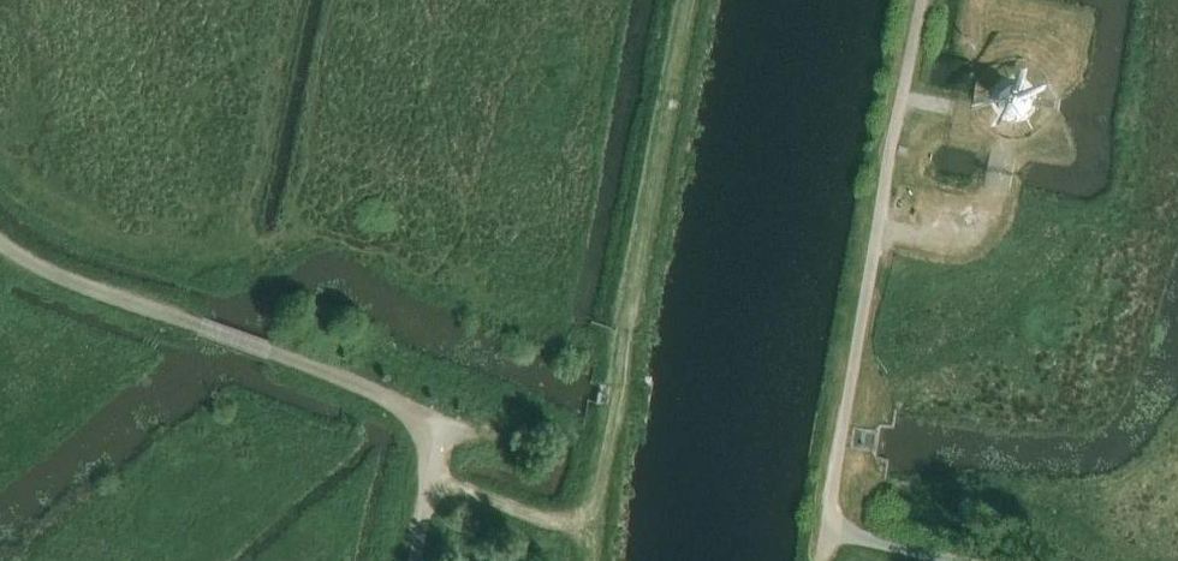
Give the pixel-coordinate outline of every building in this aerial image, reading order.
[(1032,84),(1025,79),(1017,77),(1009,78),(1003,81),(997,85),(993,92),(992,99),(993,106),(996,113),(1000,118),(1007,122),(1014,123),(1021,122),(1028,119),(1034,113),(1037,106),(1038,98),(1036,91),(1032,84)]
